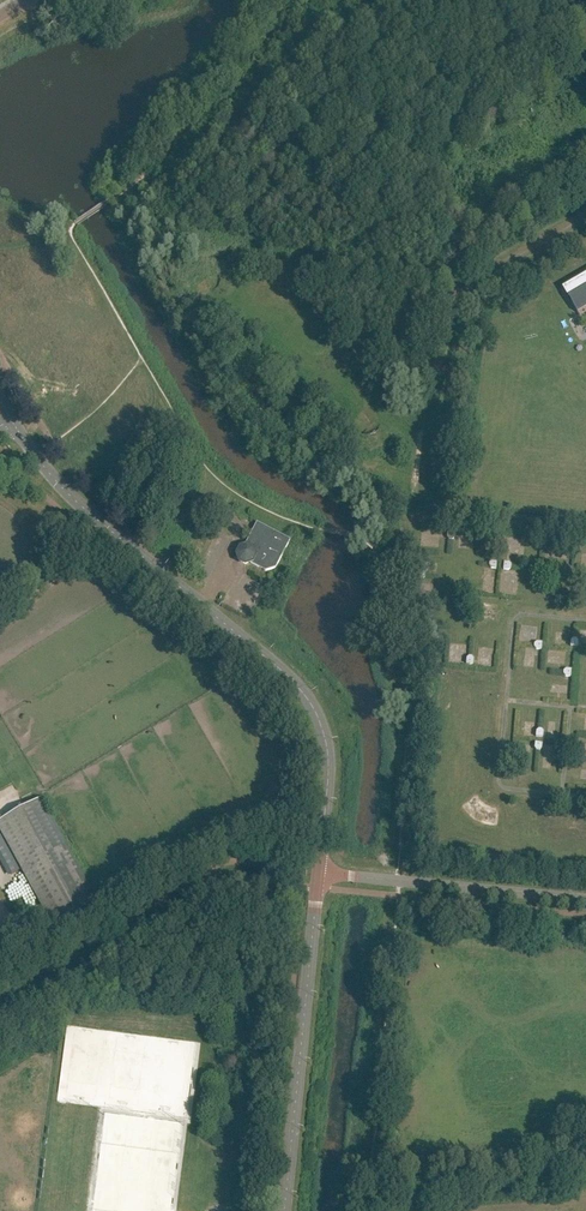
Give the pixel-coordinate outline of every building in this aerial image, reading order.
[(565,291),(579,315),(585,311),(585,278),(565,291)] [(275,569),(290,541),(257,524),(244,549),(240,550),(237,556),(239,562),(245,565),(248,564),(265,573),(275,569)] [(0,822),(0,832),(52,926),(97,902),(41,800),(0,822)] [(19,872),(0,836),(0,863),(8,878),(19,872)]
